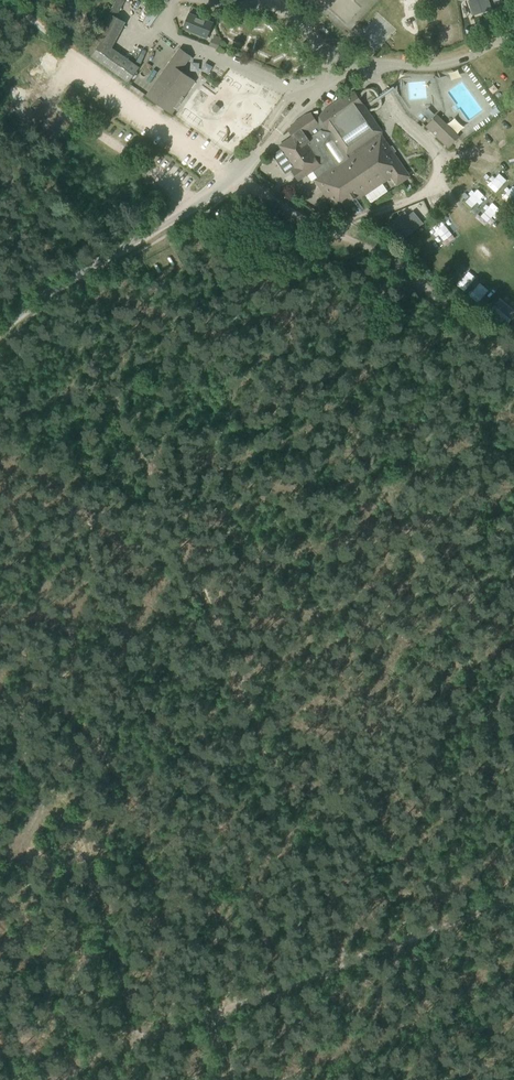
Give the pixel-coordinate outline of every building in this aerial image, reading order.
[(158,1),(143,22),(150,27),(163,8),(158,1)] [(442,7),(443,17),(455,16),(453,5),(442,7)] [(83,10),(70,13),(73,27),(86,24),(83,10)] [(213,22),(189,13),(183,28),(207,38),(213,22)] [(458,23),(445,24),(446,37),(459,36),(458,23)] [(102,41),(91,56),(129,82),(139,67),(102,41)] [(180,48),(146,94),(172,113),(195,80),(181,70),(191,56),(180,48)] [(282,149),(273,155),(285,173),(291,169),(294,167),(295,168),(298,169),(304,165),(308,171),(311,168),(313,171),(318,178),(315,180),(338,214),(391,177),(397,185),(410,176),(381,134),(384,132),(355,91),(347,93),(323,109),(319,116),(318,111),(312,113),(305,116),(296,122),(291,127),(295,134),(281,144),(281,147),(282,149)] [(437,116),(426,127),(449,149),(459,138),(437,116)] [(483,164),(472,175),(479,181),(490,170),(483,164)] [(495,171),(490,177),(488,176),(482,183),(493,193),(504,179),(495,171)] [(468,195),(476,200),(482,190),(474,185),(468,195)] [(438,220),(429,229),(446,247),(455,238),(438,220)] [(429,253),(436,246),(422,233),(416,241),(429,253)] [(449,256),(438,265),(443,272),(455,263),(449,256)] [(466,271),(456,284),(465,292),(475,279),(466,271)]
